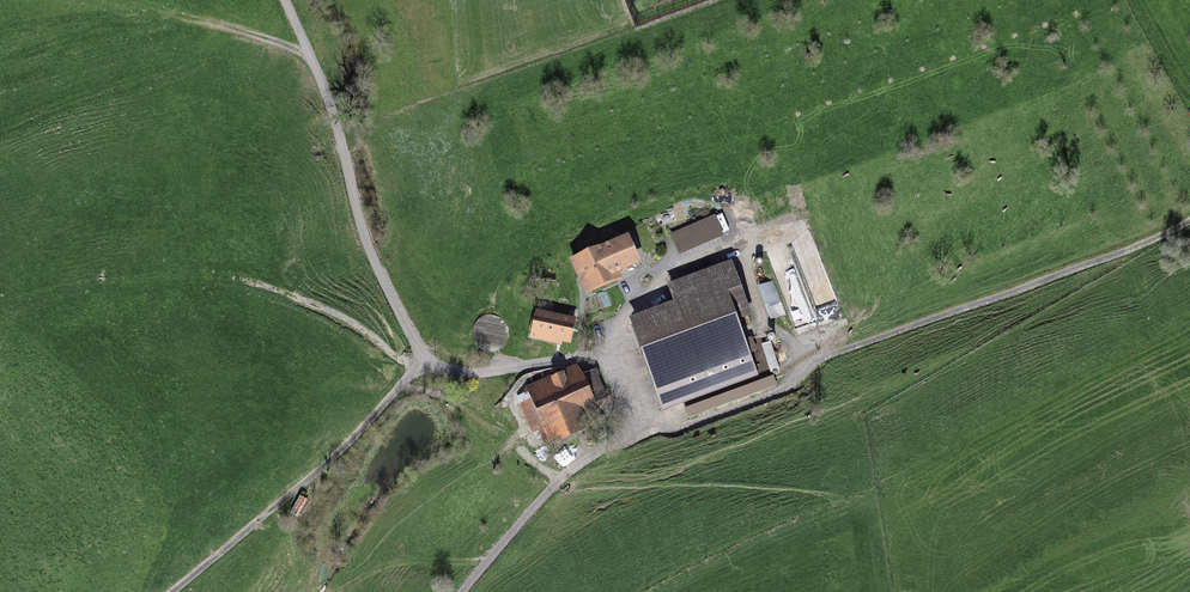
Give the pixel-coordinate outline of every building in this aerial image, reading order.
[(670,232),(678,251),(719,234),(710,215),(670,232)] [(634,260),(624,236),(571,257),(583,289),(613,277),(610,270),(634,260)] [(665,399),(754,366),(718,267),(671,284),(678,303),(635,318),(665,399)] [(771,317),(785,312),(773,278),(758,283),(771,317)] [(569,334),(571,314),(539,311),(537,332),(569,334)] [(479,317),(472,337),(504,348),(511,328),(479,317)] [(777,365),(773,344),(767,345),(770,367),(777,365)] [(586,361),(531,383),(556,443),(579,433),(569,409),(601,396),(586,361)]
